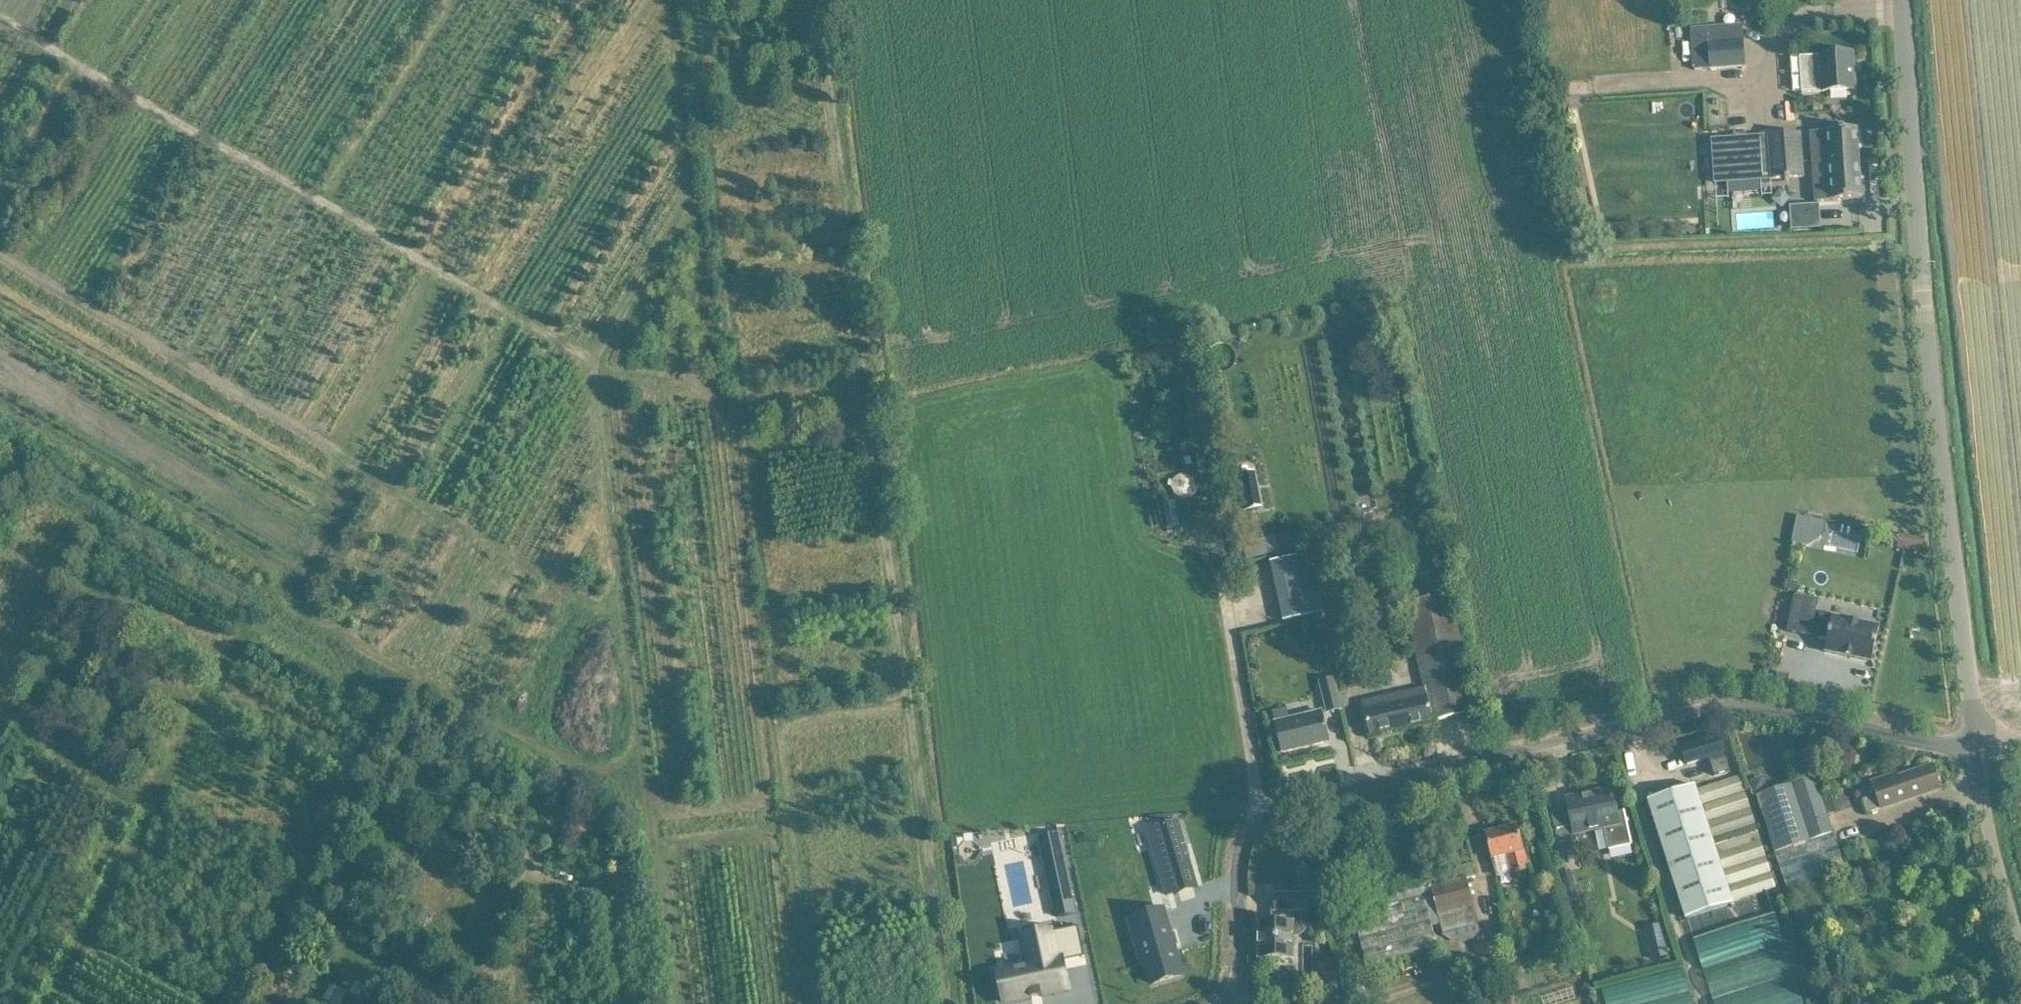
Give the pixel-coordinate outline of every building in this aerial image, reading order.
[(1743,27),(1708,29),(1691,30),(1694,71),(1745,68),(1743,27)] [(1852,55),(1832,56),(1800,58),(1802,94),(1854,91),(1852,55)] [(1857,132),(1837,133),(1812,135),(1815,177),(1816,201),(1862,198),(1857,132)] [(1800,135),(1768,137),(1713,141),(1715,175),(1728,175),(1729,183),(1803,178),(1800,135)] [(1253,472),(1237,476),(1244,511),(1260,507),(1253,472)] [(1797,515),(1791,543),(1807,546),(1821,537),(1824,521),(1797,515)] [(1298,614),(1339,605),(1325,544),(1284,553),(1298,614)] [(1785,582),(1784,590),(1796,592),(1798,584),(1785,582)] [(1483,711),(1479,692),(1471,693),(1450,594),(1407,604),(1426,694),(1398,700),(1397,695),(1362,703),(1366,717),(1370,737),(1405,729),(1405,727),(1432,721),(1432,722),(1483,711)] [(1795,596),(1787,632),(1811,637),(1819,601),(1795,596)] [(1820,615),(1816,638),(1828,640),(1825,652),(1872,662),(1880,627),(1833,617),(1820,615)] [(1325,627),(1310,625),(1306,647),(1321,650),(1325,627)] [(1778,673),(1776,681),(1786,683),(1787,675),(1778,673)] [(1342,710),(1334,679),(1319,683),(1327,714),(1342,710)] [(1329,743),(1324,723),(1322,712),(1289,720),(1287,709),(1273,713),(1283,754),(1329,743)] [(1720,737),(1682,749),(1687,765),(1709,759),(1714,777),(1731,772),(1720,737)] [(1744,760),(1745,749),(1731,747),(1730,759),(1744,760)] [(1877,796),(1863,801),(1868,814),(1939,790),(1932,767),(1889,782),(1887,778),(1873,783),(1877,796)] [(1776,888),(1746,796),(1740,777),(1697,791),(1696,789),(1650,804),(1687,918),(1776,888)] [(1765,778),(1751,782),(1755,795),(1769,791),(1765,778)] [(1846,872),(1833,835),(1815,778),(1758,797),(1789,891),(1846,872)] [(1625,812),(1617,814),(1612,790),(1567,800),(1568,807),(1551,810),(1555,830),(1558,844),(1577,840),(1576,835),(1604,829),(1609,851),(1632,845),(1625,812)] [(1529,870),(1523,846),(1518,827),(1486,835),(1492,860),(1507,856),(1511,874),(1529,870)] [(1184,839),(1152,849),(1166,897),(1198,887),(1184,839)] [(1059,840),(1039,843),(1056,922),(1078,919),(1059,840)] [(1466,880),(1475,878),(1472,865),(1428,877),(1430,882),(1351,903),(1356,922),(1367,965),(1437,947),(1432,927),(1440,925),(1446,947),(1481,938),(1466,880)] [(1570,871),(1561,874),(1570,905),(1579,902),(1570,871)] [(1544,889),(1534,892),(1537,903),(1547,900),(1544,889)] [(1293,959),(1293,924),(1308,924),(1308,896),(1276,896),(1276,910),(1271,910),(1271,924),(1260,924),(1260,959),(1293,959)] [(998,974),(1005,1003),(1031,999),(1031,1000),(1033,1000),(1032,998),(1041,996),(1042,998),(1043,997),(1043,996),(1069,990),(1063,963),(1085,958),(1078,927),(1024,938),(1030,967),(998,974)] [(1181,974),(1171,933),(1142,940),(1153,981),(1181,974)] [(1665,940),(1648,944),(1652,960),(1669,957),(1665,940)] [(1261,991),(1261,1003),(1270,1003),(1274,999),(1274,991),(1261,991)]
